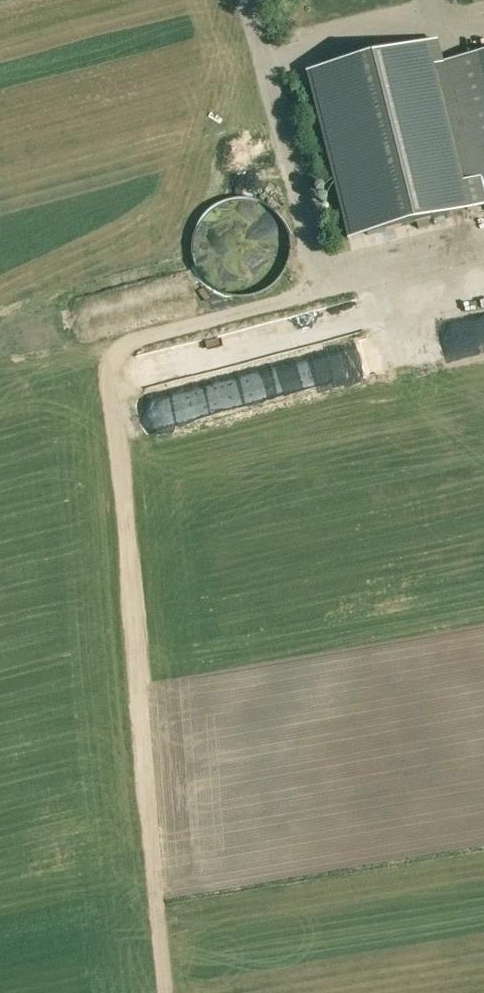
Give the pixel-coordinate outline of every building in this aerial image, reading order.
[(433,67),(446,63),(439,43),(303,76),(345,237),(469,210),(433,67)] [(446,63),(433,67),(469,210),(483,206),(483,54),(446,63)]
